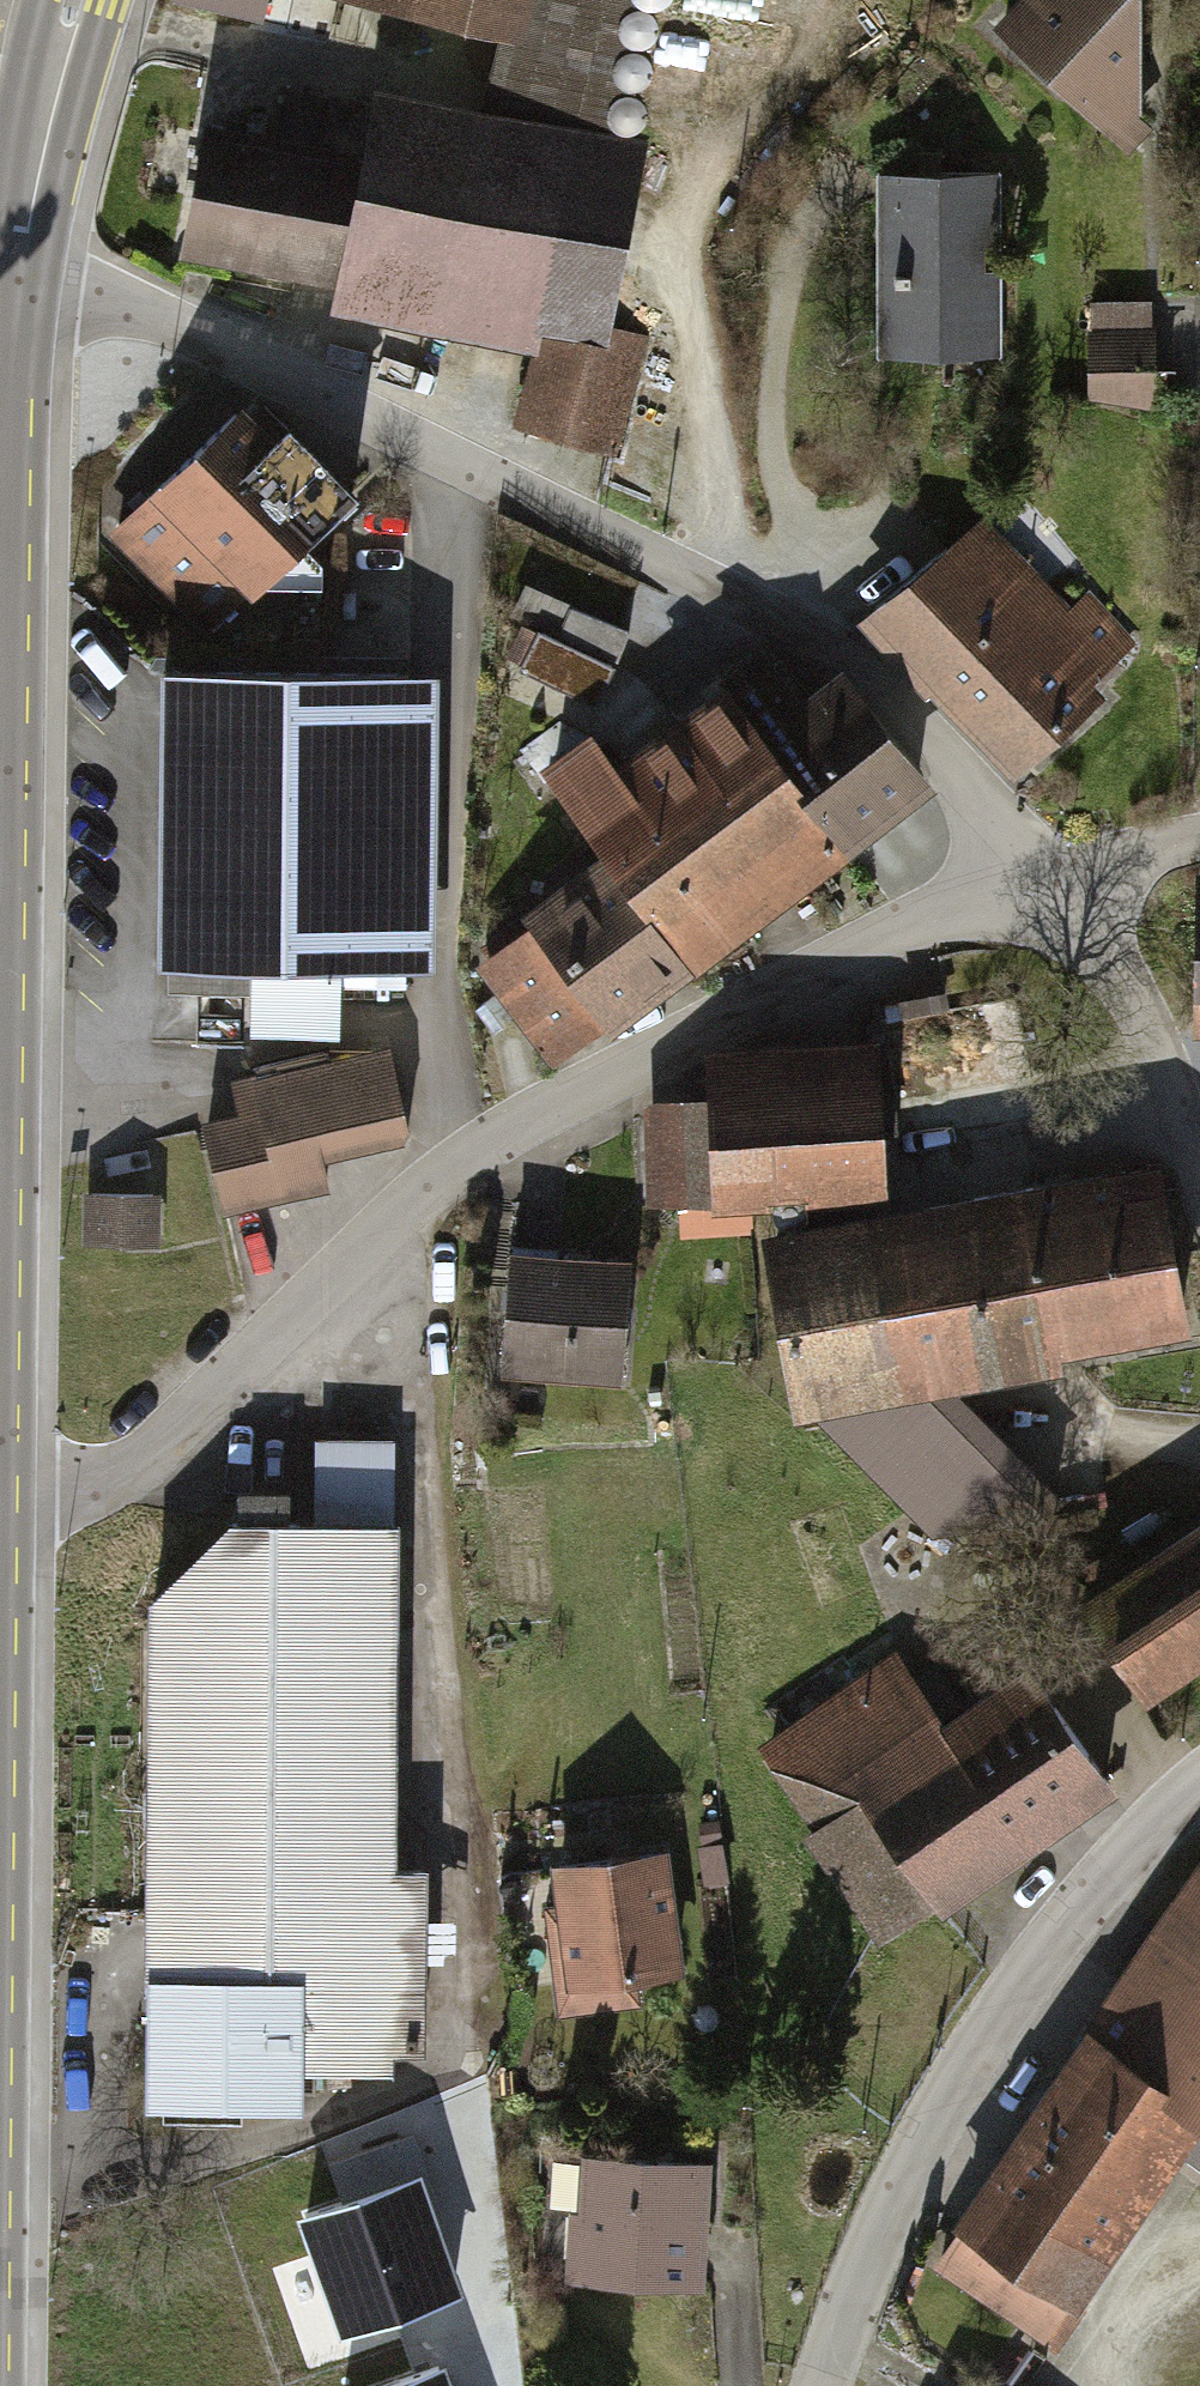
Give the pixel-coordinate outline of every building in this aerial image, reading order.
[(262,18),(267,0),(190,0),(262,18)] [(513,26),(497,106),(649,136),(677,0),(384,0),(513,26)] [(1180,0),(1051,0),(1020,24),(1164,154),(1180,0)] [(348,322),(544,361),(520,434),(615,466),(659,336),(631,327),(669,140),(649,136),(497,106),(396,86),(381,161),(279,144),(256,264),(354,282),(348,322)] [(256,264),(279,144),(208,131),(186,251),(256,264)] [(1022,174),(904,173),(903,357),(1020,358),(1022,174)] [(1167,299),(1107,299),(1106,414),(1199,414),(1199,357),(1167,357),(1167,299)] [(244,397),(103,535),(207,641),(360,492),(290,421),(278,432),(244,397)] [(994,511),(880,617),(1028,775),(1160,652),(1103,591),(1085,608),(994,511)] [(642,634),(540,589),(524,624),(626,669),(642,634)] [(472,961),(548,1061),(916,782),(840,682),(815,701),(778,652),(578,804),(615,852),(472,961)] [(171,974),(428,976),(431,674),(174,671),(171,974)] [(405,1047),(269,1076),(275,1102),(212,1116),(234,1217),(348,1192),(342,1163),(426,1145),(405,1047)] [(905,1057),(746,1063),(747,1104),(663,1108),(666,1210),(910,1201),(905,1057)] [(794,1233),(824,1409),(1199,1346),(1170,1170),(794,1233)] [(174,1196),(95,1197),(96,1260),(175,1259),(174,1196)] [(657,1271),(526,1255),(511,1378),(642,1394),(657,1271)] [(402,1445),(319,1443),(317,1503),(400,1505),(402,1445)] [(398,1514),(222,1513),(125,1602),(122,2100),(302,2101),(303,2053),(423,2054),(425,1845),(396,1845),(398,1514)] [(1156,1686),(1199,1657),(1199,1525),(1095,1594),(1156,1686)] [(902,1649),(755,1750),(882,1934),(1105,1779),(1036,1680),(960,1732),(902,1649)] [(694,1853),(553,1863),(564,2015),(645,2009),(643,1971),(702,1966),(694,1853)] [(932,2275),(1051,2352),(1199,2125),(1199,1865),(932,2275)] [(730,2168),(574,2159),(567,2287),(723,2297),(730,2168)] [(416,2172),(299,2214),(340,2330),(457,2289),(416,2172)] [(372,2385),(457,2385),(448,2359),(372,2385)]
